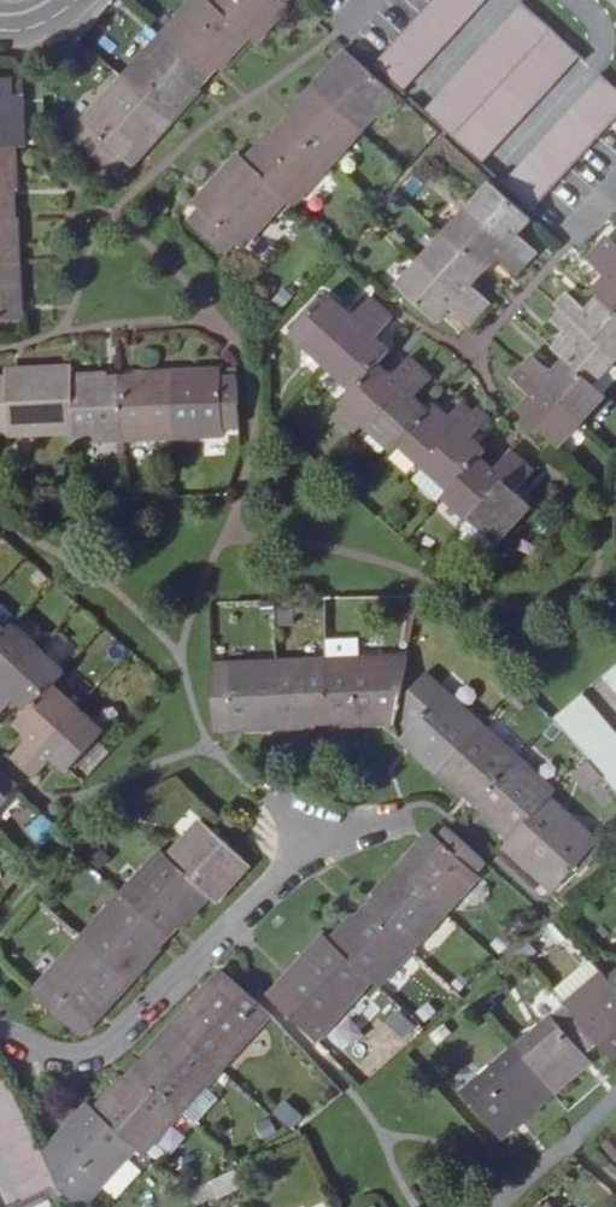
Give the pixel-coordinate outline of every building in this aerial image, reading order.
[(206,0),(195,0),(160,38),(204,77),(213,67),(220,72),(249,39),(206,0)] [(206,0),(249,39),(256,45),(280,18),(275,13),(286,0),(207,0),(206,0)] [(434,1),(463,28),(472,17),(453,0),(436,0),(434,1)] [(472,17),(483,6),(476,0),(453,0),(472,17)] [(434,1),(424,13),(453,38),(463,28),(434,1)] [(514,14),(542,41),(553,29),(524,4),(514,14)] [(424,13),(414,24),(443,50),(453,38),(424,13)] [(533,51),(542,41),(514,14),(505,25),(533,51)] [(414,24),(404,34),(433,60),(443,50),(414,24)] [(505,25),(494,36),(523,62),(533,51),(505,25)] [(553,29),(542,41),(571,67),(582,56),(553,29)] [(433,60),(404,34),(394,45),(423,70),(433,60)] [(494,36),(485,47),(513,73),(523,62),(494,36)] [(194,88),(204,77),(160,38),(121,81),(170,126),(200,93),(194,88)] [(562,78),(571,67),(542,41),(533,51),(562,78)] [(415,81),(423,70),(394,45),(385,54),(415,81)] [(503,84),(513,73),(485,47),(474,59),(503,84)] [(533,51),(523,62),(552,89),(562,78),(533,51)] [(376,64),(406,90),(415,81),(385,54),(376,64)] [(343,69),(338,64),(313,90),(361,133),(395,96),(353,57),(343,69)] [(474,59),(464,70),(492,95),(503,84),(474,59)] [(552,89),(523,62),(513,73),(542,99),(552,89)] [(455,80),(483,105),(492,95),(464,70),(455,80)] [(513,73),(503,84),(532,110),(542,99),(513,73)] [(603,76),(594,87),(615,107),(615,88),(603,76)] [(445,91),(474,116),(483,105),(455,80),(445,91)] [(135,154),(141,158),(170,126),(121,81),(82,125),(88,130),(76,144),(112,175),(124,162),(126,163),(135,154)] [(532,110),(503,84),(492,95),(522,122),(532,110)] [(584,97),(613,123),(615,120),(615,107),(594,87),(584,97)] [(296,120),(286,131),(328,169),(361,133),(313,90),(290,115),(296,120)] [(436,101),(464,126),(474,116),(445,91),(436,101)] [(513,132),(522,122),(492,95),(483,105),(513,132)] [(14,149),(22,148),(20,113),(13,113),(12,97),(0,98),(0,150),(14,149)] [(613,123),(584,97),(574,109),(603,135),(613,123)] [(456,136),(464,126),(436,101),(427,111),(456,136)] [(483,105),(474,116),(503,142),(513,132),(483,105)] [(574,109),(564,119),(593,145),(603,135),(574,109)] [(494,152),(503,142),(474,116),(464,126),(494,152)] [(564,119),(554,130),(583,156),(593,145),(564,119)] [(494,152),(464,126),(456,136),(485,162),(494,152)] [(554,130),(544,142),(573,168),(583,156),(554,130)] [(270,137),(246,163),(287,200),(294,207),(328,169),(286,131),(276,142),(270,137)] [(544,142),(535,152),(564,178),(573,168),(544,142)] [(0,150),(0,206),(9,206),(8,192),(16,191),(14,149),(0,150)] [(554,189),(564,178),(535,152),(525,162),(554,189)] [(287,200),(246,163),(240,157),(205,194),(209,198),(187,222),(226,257),(236,245),(242,250),(287,200)] [(545,198),(554,189),(525,162),(516,173),(545,198)] [(536,208),(545,198),(516,173),(507,183),(536,208)] [(518,234),(532,220),(491,184),(467,211),(527,265),(538,253),(518,234)] [(19,266),(17,220),(9,221),(9,206),(0,206),(0,266),(19,266)] [(467,211),(444,236),(485,272),(497,259),(517,276),(527,265),(467,211)] [(485,272),(444,236),(422,262),(480,315),(492,303),(473,286),(485,272)] [(599,248),(615,264),(615,244),(608,237),(599,248)] [(600,298),(615,312),(615,264),(599,248),(587,261),(606,278),(594,292),(600,298)] [(470,327),(480,315),(422,262),(398,289),(437,324),(450,310),(470,327)] [(13,323),(13,308),(21,307),(19,266),(0,266),(0,323),(13,323)] [(562,311),(615,360),(615,312),(600,298),(588,311),(569,294),(557,306),(562,311)] [(384,308),(372,297),(352,318),(327,296),(292,335),(329,369),(384,308)] [(329,369),(354,392),(376,368),(389,354),(375,340),(395,319),(384,308),(329,369)] [(553,349),(566,361),(594,385),(615,360),(562,311),(552,322),(566,336),(553,349)] [(605,396),(594,385),(566,361),(554,374),(535,357),(523,369),(581,422),(605,396)] [(376,368),(354,392),(342,405),(344,406),(368,427),(421,369),(410,359),(390,381),(376,368)] [(75,434),(73,378),(72,369),(22,371),(23,379),(6,380),(7,437),(75,434)] [(402,444),(427,416),(412,402),(433,379),(421,369),(368,427),(394,451),(402,444)] [(523,369),(512,381),(531,399),(519,413),(557,448),(581,422),(523,369)] [(206,381),(206,374),(173,375),(175,439),(224,438),(222,381),(206,381)] [(125,442),(175,439),(173,375),(138,376),(138,383),(123,383),(125,442)] [(73,378),(75,434),(75,444),(125,442),(123,383),(107,383),(107,377),(73,378)] [(435,407),(427,416),(402,444),(427,466),(477,411),(465,400),(448,418),(435,407)] [(368,427),(344,406),(332,419),(356,441),(368,427)] [(427,466),(453,489),(478,461),(486,453),(472,441),(491,419),(479,408),(477,411),(427,466)] [(478,461),(453,489),(446,497),(471,520),(523,462),(511,451),(492,474),(478,461)] [(471,520),(500,546),(532,511),(515,495),(535,472),(523,462),(471,520)] [(414,480),(440,503),(446,497),(453,489),(427,466),(414,480)] [(500,546),(471,520),(457,535),(486,561),(500,546)] [(14,626),(8,632),(0,641),(0,693),(40,649),(14,626)] [(66,673),(40,649),(0,693),(0,718),(16,699),(30,712),(54,686),(66,673)] [(346,726),(400,722),(411,660),(329,663),(331,717),(345,717),(346,726)] [(283,728),(314,727),(314,718),(331,717),(329,663),(280,665),(283,728)] [(213,669),(215,721),(244,721),(244,729),(283,728),(280,665),(213,669)] [(615,693),(615,667),(603,678),(615,693)] [(510,684),(498,673),(490,681),(502,693),(510,684)] [(416,745),(410,750),(436,774),(481,726),(427,676),(410,694),(408,702),(424,716),(406,735),(416,745)] [(54,686),(30,712),(18,726),(31,738),(14,758),(26,769),(80,709),(54,686)] [(530,704),(517,692),(509,701),(522,713),(530,704)] [(553,721),(555,722),(566,736),(597,709),(584,694),(553,721)] [(408,702),(404,717),(414,726),(424,716),(408,702)] [(69,773),(106,733),(80,709),(26,769),(38,779),(55,761),(69,773)] [(566,736),(578,751),(610,724),(597,709),(566,736)] [(215,730),(244,729),(244,721),(215,721),(215,730)] [(587,760),(590,764),(615,743),(615,732),(610,724),(578,751),(587,760)] [(436,774),(463,800),(469,794),(480,804),(519,761),(481,726),(436,774)] [(593,768),(602,778),(615,765),(615,743),(590,764),(593,768)] [(511,843),(551,800),(555,795),(519,761),(480,804),(491,814),(486,819),(511,843)] [(615,792),(615,791),(615,765),(602,778),(615,792)] [(602,778),(593,768),(580,780),(588,790),(602,778)] [(0,771),(0,808),(18,788),(0,771)] [(551,800),(511,843),(505,849),(541,881),(546,876),(559,888),(598,844),(551,800)] [(218,904),(242,877),(237,871),(245,861),(204,824),(170,860),(211,898),(218,904)] [(486,863),(449,830),(428,848),(422,843),(397,869),(447,914),(481,876),(477,872),(486,863)] [(211,898),(170,860),(164,854),(125,896),(166,935),(175,925),(182,931),(211,898)] [(415,950),(447,914),(397,869),(375,895),(381,900),(371,911),(415,950)] [(162,951),(156,945),(166,935),(125,896),(81,944),(129,988),(162,951)] [(331,943),(373,982),(380,989),(415,950),(371,911),(362,921),(355,915),(331,943)] [(565,938),(556,928),(547,935),(556,946),(565,938)] [(373,982),(331,943),(324,937),(290,974),(296,979),(274,1003),(311,1038),(322,1027),(328,1032),(373,982)] [(100,1020),(129,988),(81,944),(44,983),(85,1022),(93,1014),(100,1020)] [(611,981),(605,975),(566,1008),(598,1046),(605,1040),(615,1052),(615,988),(611,981)] [(203,993),(172,1027),(222,1072),(262,1028),(221,990),(211,1000),(203,993)] [(436,1012),(430,1004),(419,1014),(426,1022),(436,1012)] [(584,1070),(578,1063),(598,1046),(566,1008),(514,1053),(552,1097),(584,1070)] [(152,1065),(142,1076),(183,1114),(222,1072),(172,1027),(144,1058),(152,1065)] [(338,1062),(346,1051),(330,1038),(322,1047),(338,1062)] [(463,1095),(496,1134),(514,1117),(521,1124),(552,1097),(514,1053),(463,1095)] [(0,1068),(0,1085),(9,1081),(2,1067),(0,1068)] [(95,1113),(137,1150),(143,1157),(183,1114),(142,1076),(131,1088),(124,1081),(95,1113)] [(14,1093),(9,1081),(0,1085),(0,1100),(14,1093)] [(21,1106),(14,1093),(0,1100),(0,1116),(21,1106)] [(27,1119),(21,1106),(0,1116),(0,1133),(27,1119)] [(137,1150),(95,1113),(89,1106),(63,1135),(70,1141),(50,1163),(53,1171),(60,1185),(85,1206),(86,1206),(103,1188),(137,1150)] [(34,1131),(27,1119),(0,1133),(0,1148),(34,1131)] [(0,1148),(0,1152),(5,1162),(40,1145),(34,1131),(0,1148)] [(47,1157),(45,1155),(40,1145),(5,1162),(11,1175),(47,1157)] [(47,1157),(11,1175),(18,1188),(53,1171),(50,1163),(47,1157)] [(25,1202),(60,1185),(53,1171),(18,1188),(25,1202)]
